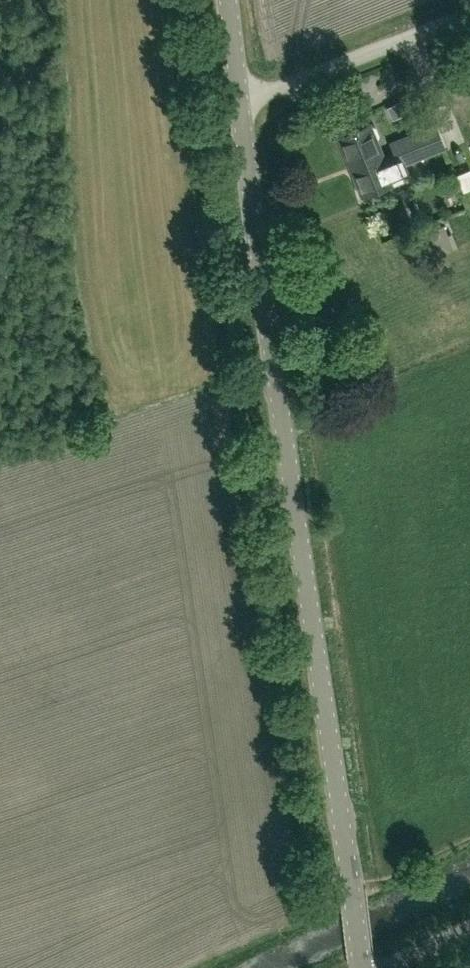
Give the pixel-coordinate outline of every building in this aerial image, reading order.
[(421,113),(427,111),(425,105),(419,108),(421,113)] [(383,159),(377,143),(379,134),(376,127),(369,123),(337,136),(361,194),(393,181),(409,175),(405,164),(444,148),(435,125),(391,143),(396,154),(383,159)] [(427,231),(431,242),(437,256),(453,249),(443,224),(427,231)]
